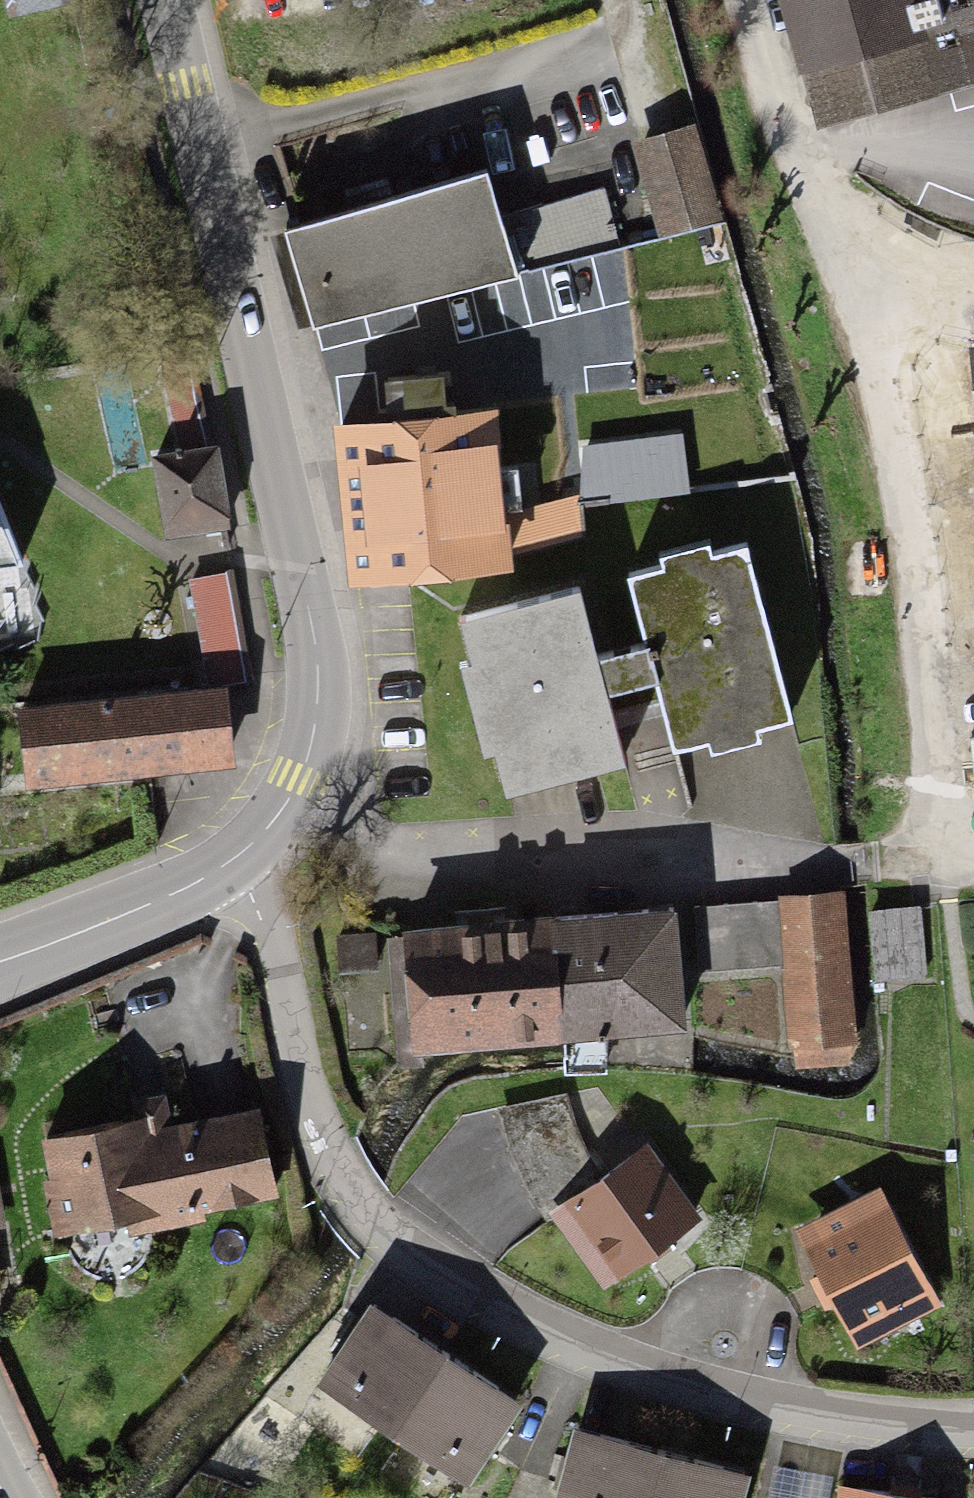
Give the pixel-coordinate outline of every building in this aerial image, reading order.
[(7,13),(61,0),(4,0),(7,13)] [(831,126),(852,120),(973,87),(973,0),(792,0),(831,126)] [(642,143),(668,239),(708,229),(682,132),(642,143)] [(486,170),(289,221),(292,232),(311,307),(317,329),(515,278),(625,245),(612,188),(505,217),(486,170)] [(293,312),(311,307),(292,232),(273,237),(293,312)] [(176,456),(160,458),(173,530),(224,522),(194,353),(159,359),(176,456)] [(330,430),(352,589),(419,590),(512,573),(496,416),(330,430)] [(17,559),(0,513),(0,562),(17,559)] [(605,646),(622,697),(643,690),(660,742),(776,705),(719,531),(604,568),(627,639),(605,646)] [(225,576),(188,579),(201,682),(248,679),(231,574),(225,575),(225,576)] [(600,704),(622,697),(605,646),(583,653),(560,582),(445,619),(501,793),(617,756),(600,704)] [(217,694),(9,713),(15,778),(223,760),(217,694)] [(849,1060),(855,1056),(857,1050),(841,890),(683,906),(689,972),(777,963),(788,1066),(849,1060)] [(913,911),(870,915),(875,978),(919,975),(913,911)] [(548,924),(557,1036),(677,1027),(673,967),(649,969),(646,917),(548,924)] [(548,924),(404,934),(412,1047),(557,1036),(548,924)] [(370,933),(332,933),(333,970),(370,970),(370,933)] [(558,1091),(505,1108),(514,1145),(555,1220),(568,1208),(596,1187),(580,1154),(567,1123),(558,1091)] [(273,1195),(260,1107),(164,1122),(163,1114),(34,1134),(41,1178),(35,1179),(43,1225),(128,1212),(132,1233),(205,1222),(202,1206),(273,1195)] [(596,1187),(568,1208),(620,1276),(693,1219),(641,1152),(596,1187)] [(879,1211),(807,1250),(860,1350),(932,1311),(879,1211)] [(349,1342),(321,1384),(466,1479),(494,1438),(517,1403),(372,1308),(349,1342)] [(561,1497),(742,1497),(748,1479),(581,1431),(569,1471),(561,1497)]
